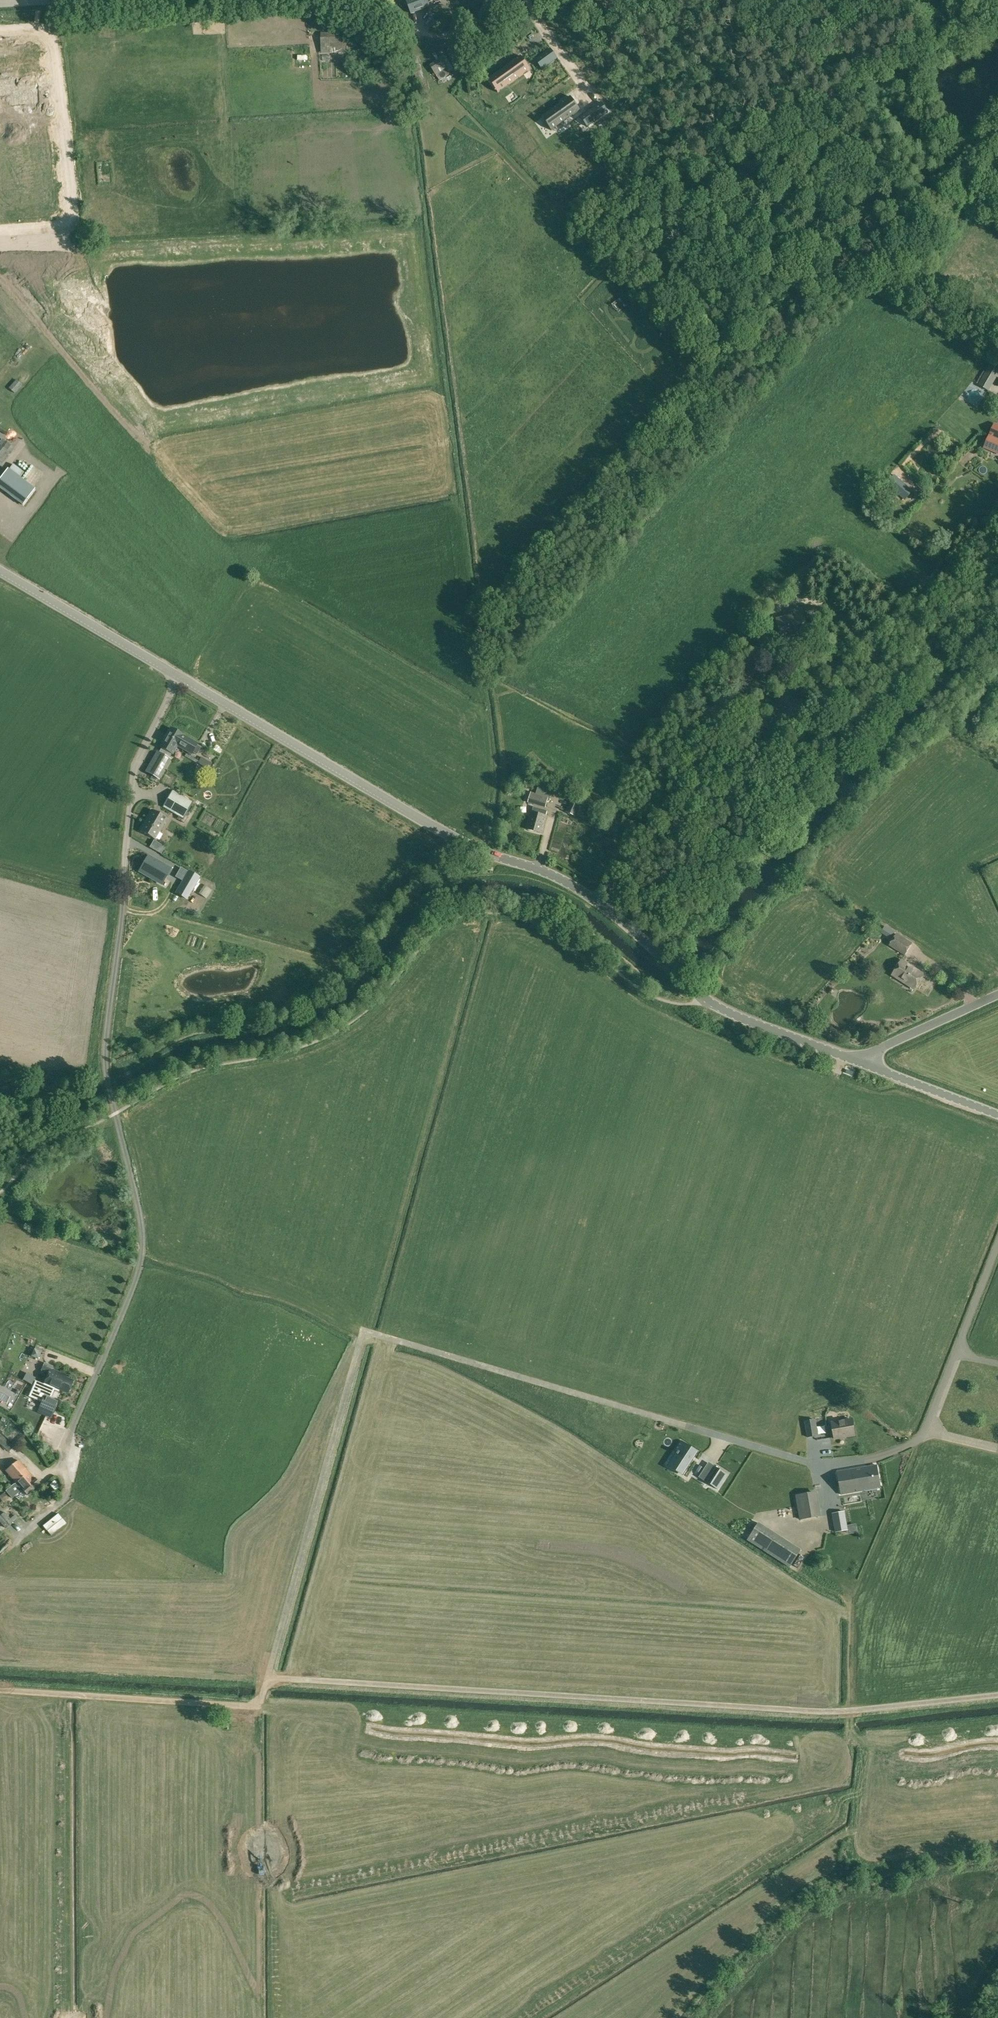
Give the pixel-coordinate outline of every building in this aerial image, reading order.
[(429,6),(428,3),(435,0),(406,0),(411,13),(429,6)] [(207,14),(194,15),(194,23),(207,22),(207,14)] [(356,32),(321,33),(321,53),(330,52),(330,47),(334,47),(334,53),(350,52),(350,47),(356,46),(356,32)] [(550,48),(535,59),(542,70),(558,59),(550,48)] [(489,80),(492,78),(500,90),(497,92),(498,93),(530,69),(521,56),(488,79),(489,80)] [(436,75),(447,68),(442,59),(430,66),(436,75)] [(419,84),(426,81),(424,77),(421,64),(415,66),(413,72),(419,84)] [(440,88),(445,86),(442,79),(437,81),(440,88)] [(14,81),(1,82),(2,94),(11,94),(12,103),(37,102),(36,87),(15,88),(14,81)] [(543,118),(544,117),(552,128),(551,129),(551,130),(580,110),(571,97),(542,117),(543,118)] [(587,127),(608,112),(601,102),(580,117),(587,127)] [(997,374),(997,370),(989,365),(978,385),(989,391),(997,374)] [(15,393),(22,384),(16,380),(9,388),(15,393)] [(990,434),(985,447),(997,452),(997,438),(990,434)] [(11,446),(2,438),(0,441),(0,465),(14,449),(10,446),(11,446)] [(8,468),(0,479),(0,488),(23,505),(35,488),(8,468)] [(892,486),(901,475),(894,469),(885,480),(892,486)] [(997,497),(997,493),(993,491),(986,503),(993,506),(997,497)] [(804,617),(801,608),(789,611),(790,616),(778,619),(781,629),(786,627),(788,635),(807,629),(804,617)] [(758,638),(748,641),(753,659),(763,656),(758,638)] [(192,754),(193,752),(197,755),(201,747),(197,745),(198,743),(171,728),(160,747),(173,754),(178,745),(186,749),(186,750),(192,754)] [(158,751),(146,771),(160,780),(172,759),(158,751)] [(205,760),(203,765),(208,768),(211,763),(205,760)] [(184,819),(194,802),(171,789),(161,806),(184,819)] [(528,802),(545,807),(548,797),(536,794),(531,792),(528,802)] [(566,812),(575,816),(581,802),(573,798),(566,812)] [(534,807),(532,812),(531,811),(527,829),(542,833),(547,815),(546,815),(547,810),(545,810),(534,807)] [(204,857),(224,819),(203,808),(183,847),(204,857)] [(165,822),(167,818),(152,810),(146,819),(147,819),(145,822),(140,830),(155,839),(156,838),(154,838),(158,831),(159,832),(163,825),(165,822)] [(612,831),(613,819),(605,819),(604,831),(612,831)] [(146,859),(139,871),(151,878),(165,878),(171,868),(153,858),(151,862),(146,859)] [(183,861),(177,871),(186,876),(191,866),(183,861)] [(186,899),(199,877),(189,871),(176,893),(186,899)] [(889,946),(905,956),(913,943),(898,933),(889,946)] [(915,988),(924,974),(912,967),(911,969),(901,962),(892,976),(904,983),(905,981),(915,988)] [(34,1348),(31,1355),(38,1358),(42,1351),(41,1351),(42,1348),(36,1346),(35,1348),(34,1348)] [(68,1392),(73,1380),(66,1377),(67,1375),(51,1368),(53,1365),(44,1362),(41,1370),(48,1372),(43,1385),(60,1392),(61,1390),(68,1392)] [(21,1376),(15,1389),(24,1394),(30,1380),(21,1376)] [(54,1413),(59,1401),(44,1395),(40,1407),(54,1413)] [(832,1423),(835,1439),(855,1435),(852,1419),(832,1423)] [(808,1437),(818,1435),(815,1420),(805,1421),(808,1437)] [(818,1424),(820,1432),(830,1428),(827,1420),(818,1424)] [(687,1436),(689,1429),(672,1424),(670,1431),(687,1436)] [(14,1447),(0,1434),(0,1444),(9,1452),(14,1447)] [(686,1470),(698,1452),(681,1441),(675,1450),(678,1452),(677,1454),(678,1455),(673,1462),(670,1467),(683,1475),(686,1470)] [(17,1482),(15,1484),(7,1490),(13,1497),(23,1488),(28,1494),(40,1484),(19,1460),(7,1470),(17,1482)] [(878,1488),(881,1488),(877,1465),(837,1472),(841,1495),(864,1491),(865,1491),(865,1490),(877,1488),(877,1489),(878,1489),(878,1488)] [(706,1482),(718,1489),(727,1474),(716,1467),(706,1482)] [(54,1480),(50,1484),(55,1490),(59,1486),(54,1480)] [(3,1502),(9,1498),(4,1492),(0,1495),(0,1497),(3,1502)] [(817,1505),(798,1508),(800,1519),(819,1516),(817,1505)] [(10,1518),(4,1512),(0,1515),(0,1521),(6,1528),(13,1522),(13,1521),(10,1518)] [(833,1514),(836,1532),(847,1530),(844,1512),(846,1524),(835,1526),(833,1514)] [(790,1567),(801,1550),(759,1523),(749,1540),(790,1567)]
